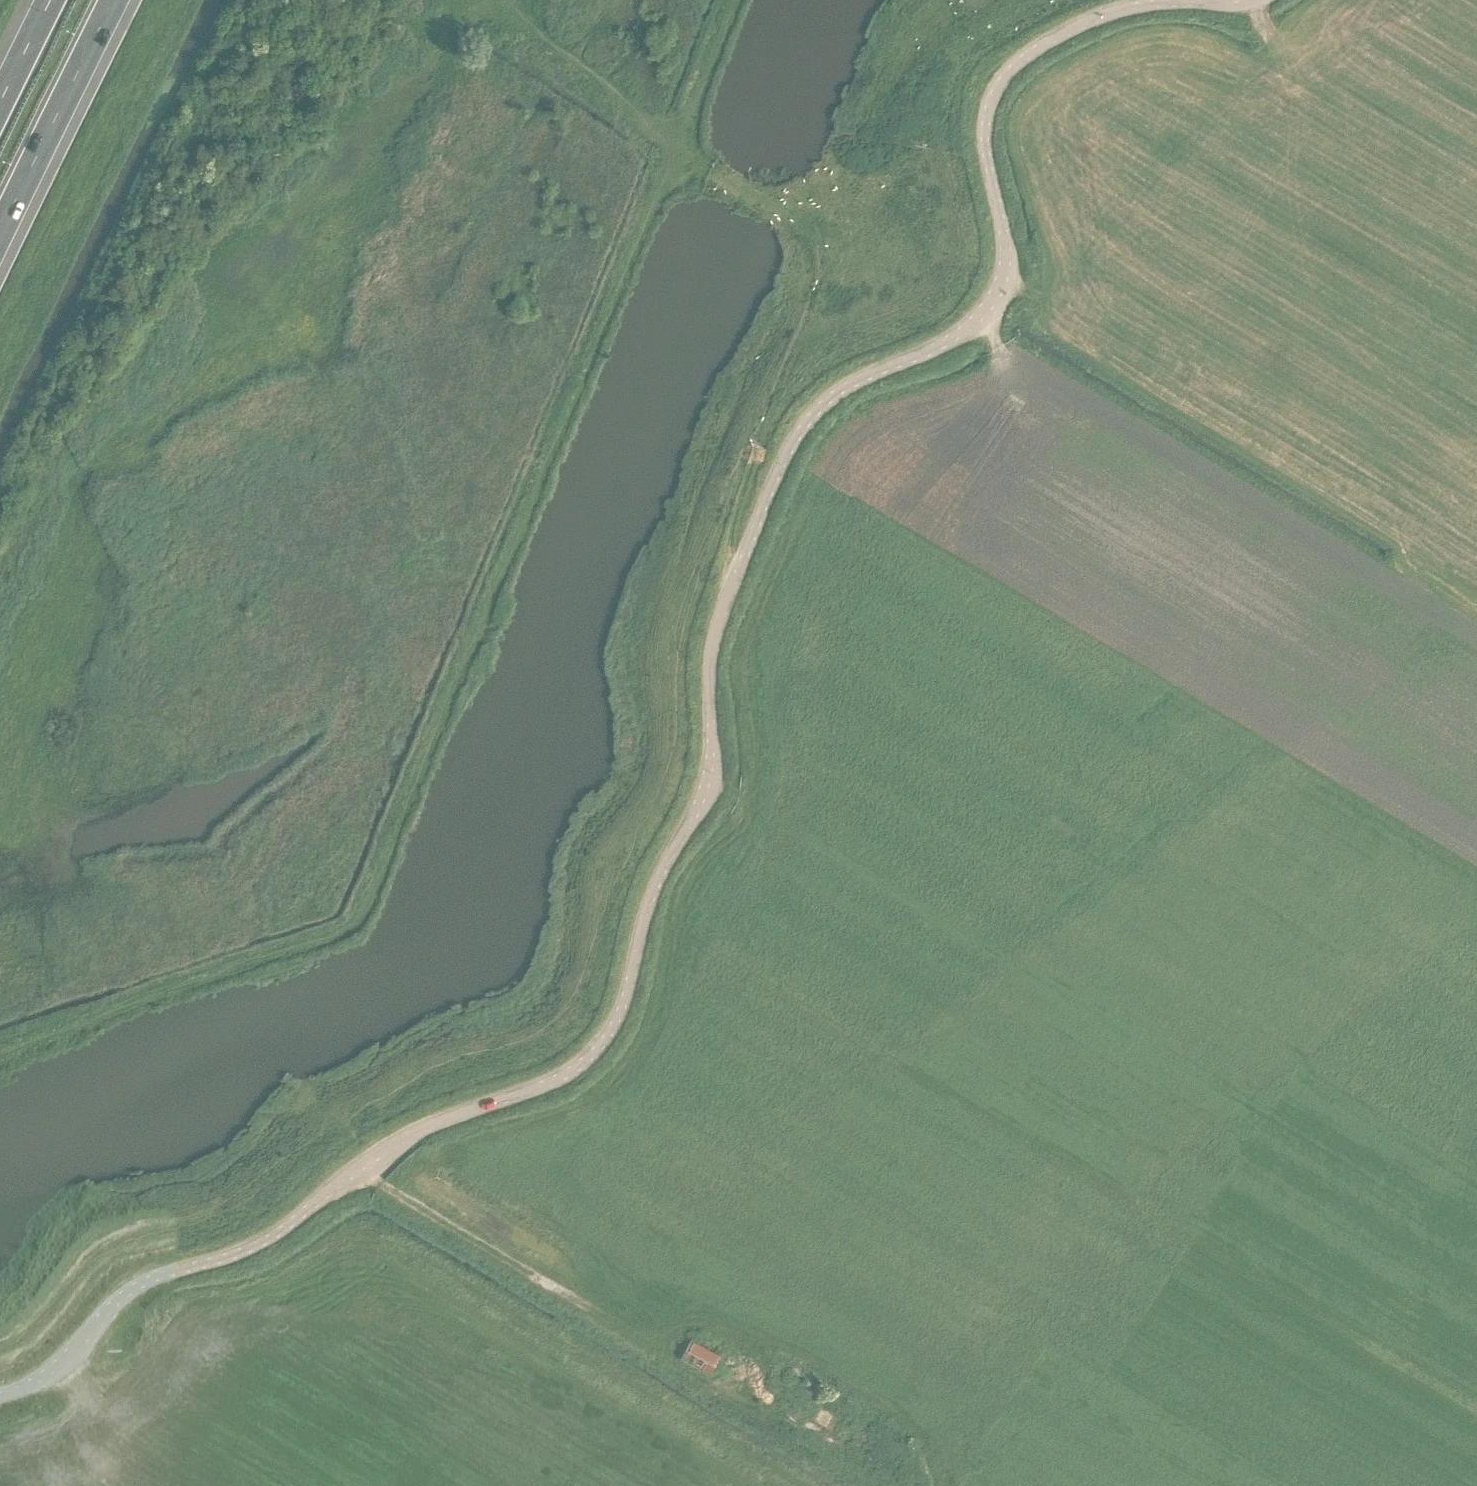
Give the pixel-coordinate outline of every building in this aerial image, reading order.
[(721,1354),(692,1337),(681,1356),(710,1373),(721,1354)]
